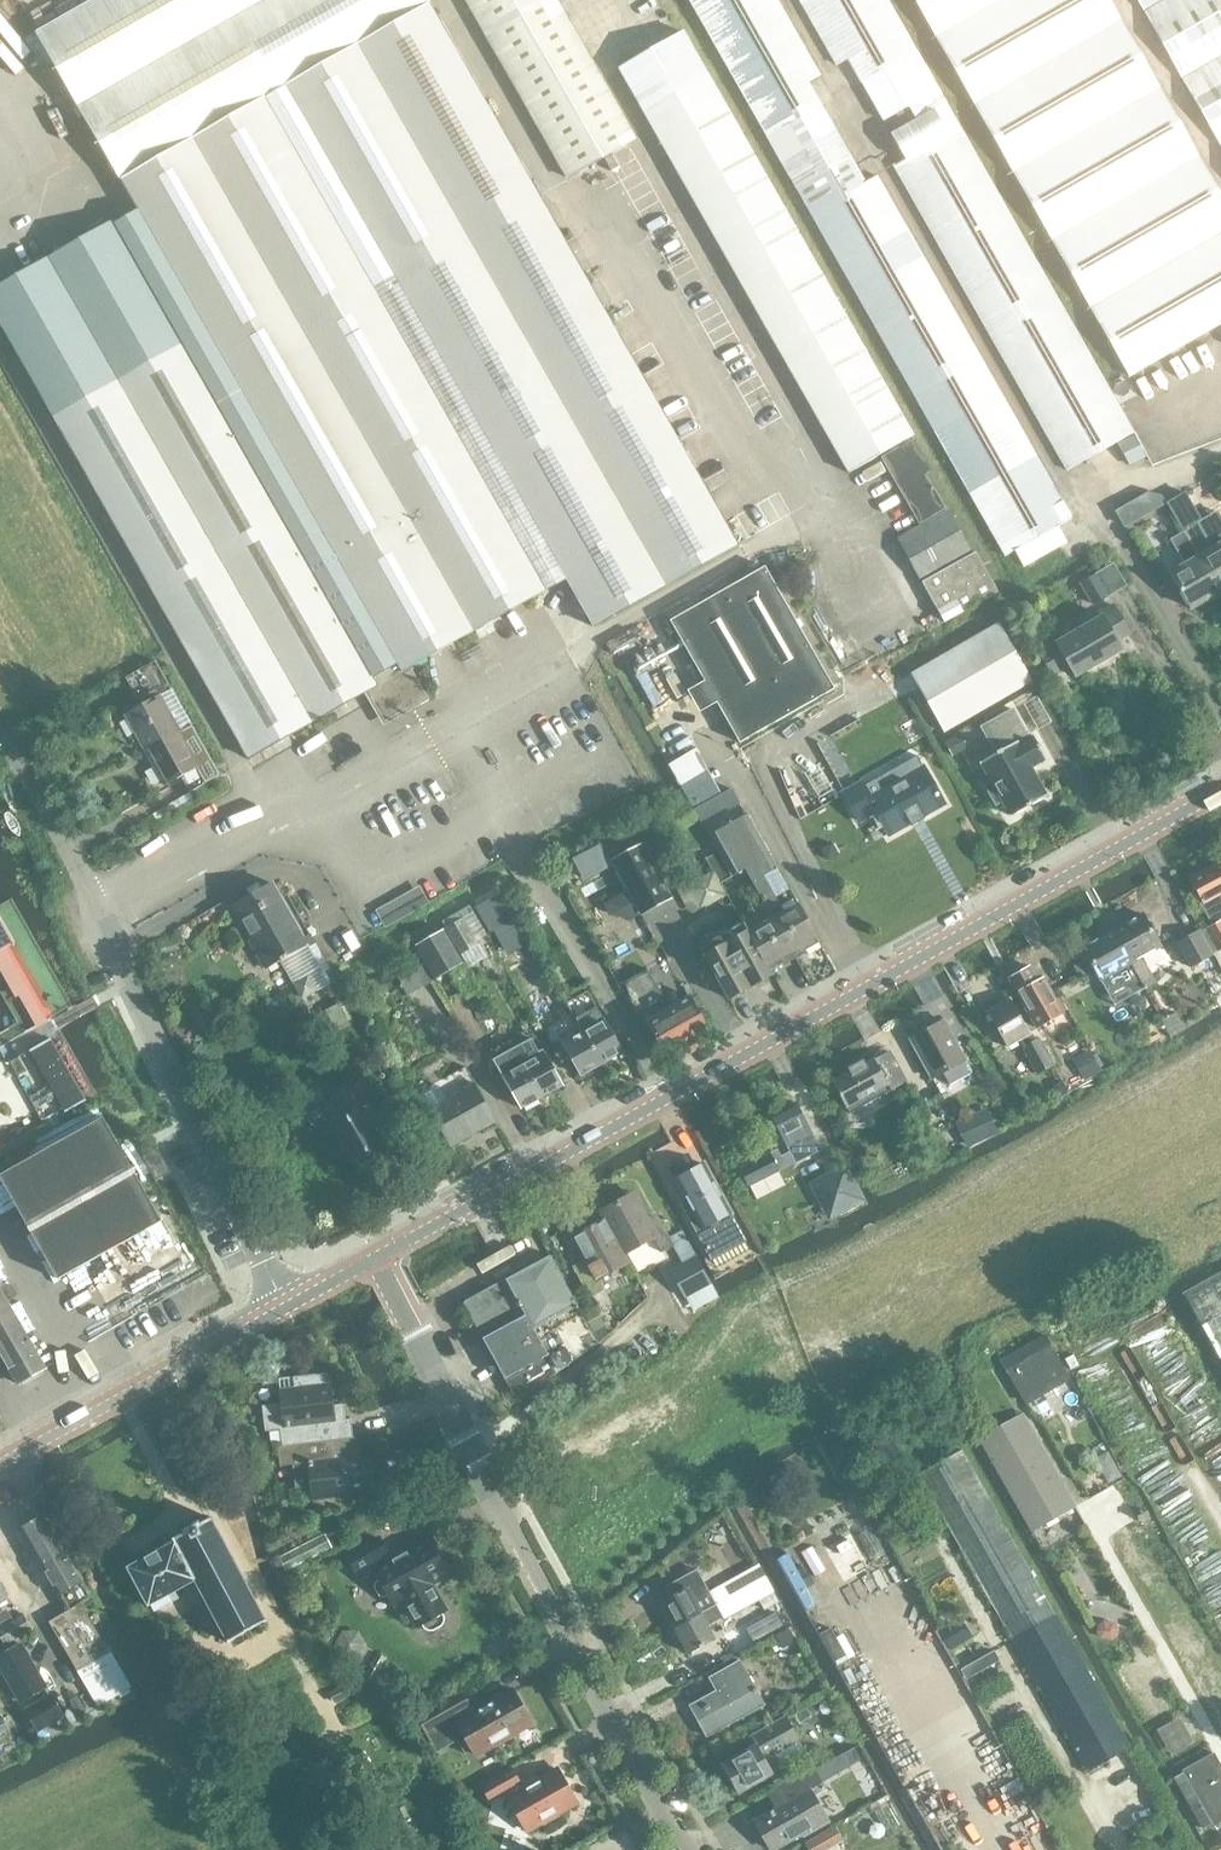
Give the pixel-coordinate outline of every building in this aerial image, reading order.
[(364,694),(368,692),(383,718),(417,699),(420,704),(428,700),(410,668),(546,591),(545,590),(564,578),(593,627),(738,545),(429,2),(428,0),(90,0),(36,31),(120,180),(136,209),(113,222),(111,218),(0,283),(0,325),(248,759),(364,694)] [(567,180),(636,139),(557,0),(464,0),(567,180)] [(1004,556),(1013,551),(1023,568),(1066,541),(1058,526),(1061,524),(1061,522),(1072,516),(876,174),(864,181),(809,82),(821,75),(777,0),(689,0),(1004,556)] [(1133,465),(1147,457),(887,0),(799,0),(836,64),(850,57),(882,121),(911,107),(919,118),(891,134),(904,158),(892,165),(1080,495),(1133,465)] [(1109,0),(913,0),(1129,376),(1220,324),(1220,196),(1109,0)] [(1220,152),(1220,0),(1142,0),(1220,152)] [(931,471),(914,436),(683,30),(617,68),(848,474),(879,456),(919,524),(945,508),(925,474),(931,471)] [(1202,513),(1191,492),(1171,504),(1182,524),(1202,513)] [(1167,508),(1159,494),(1139,505),(1147,519),(1167,508)] [(972,554),(962,535),(948,509),(896,538),(944,622),(997,592),(975,552),(972,554)] [(1183,531),(1218,591),(1220,589),(1220,545),(1213,549),(1198,523),(1183,531)] [(1218,591),(1183,531),(1169,539),(1185,565),(1170,574),(1189,608),(1218,591)] [(764,567),(670,621),(739,742),(834,689),(764,567)] [(1101,581),(1096,572),(1079,582),(1092,606),(1109,595),(1101,581)] [(1105,657),(1121,647),(1116,640),(1129,632),(1113,605),(1099,614),(1103,620),(1040,654),(1052,674),(1068,665),(1073,674),(1089,665),(1090,667),(1107,659),(1105,657)] [(944,733),(1031,681),(998,622),(910,673),(944,733)] [(125,715),(144,750),(191,725),(155,661),(126,677),(142,706),(125,715)] [(1029,725),(1050,718),(1042,695),(1021,702),(1029,725)] [(1008,816),(1008,817),(1044,796),(1043,795),(1027,768),(1041,759),(1042,760),(1043,759),(1030,736),(1028,737),(1029,737),(1026,739),(1009,710),(1008,711),(984,725),(984,724),(983,725),(996,749),(981,758),(982,761),(978,763),(978,765),(979,764),(990,783),(983,787),(993,805),(1000,801),(1008,815),(1008,816)] [(180,777),(189,792),(219,776),(191,725),(144,750),(164,786),(180,777)] [(953,733),(942,740),(952,758),(964,751),(953,733)] [(861,779),(841,791),(858,823),(875,813),(888,836),(944,803),(921,764),(869,793),(861,779)] [(731,787),(694,809),(703,824),(740,803),(731,787)] [(688,804),(656,821),(665,837),(666,836),(696,819),(688,804)] [(820,943),(798,903),(784,911),(772,889),(780,885),(785,882),(775,863),(772,865),(767,856),(770,855),(747,814),(709,836),(717,852),(731,876),(745,869),(763,902),(792,952),(803,946),(805,950),(818,943),(819,943),(820,943)] [(640,913),(670,896),(643,845),(612,861),(640,913)] [(731,876),(717,852),(705,859),(711,871),(684,886),(698,911),(727,896),(720,883),(731,876)] [(1188,880),(1213,923),(1200,930),(1213,954),(1220,949),(1220,861),(1188,880)] [(271,882),(261,888),(257,881),(246,888),(249,894),(232,905),(268,966),(281,959),(282,960),(288,956),(287,955),(305,944),(324,976),(312,982),(308,975),(293,984),(301,999),(322,987),(331,1003),(342,997),(326,969),(328,968),(311,940),(306,943),(271,882)] [(423,883),(378,904),(386,922),(432,901),(423,883)] [(792,952),(763,902),(752,908),(760,924),(748,931),(743,934),(751,950),(757,947),(770,971),(783,963),(780,959),(792,952)] [(1155,982),(1141,957),(1160,946),(1142,914),(1111,931),(1144,988),(1155,982)] [(463,953),(478,944),(462,917),(447,926),(463,953)] [(6,933),(0,922),(0,962),(19,996),(22,994),(36,1020),(45,1015),(7,947),(12,944),(6,933)] [(751,950),(743,934),(748,931),(743,923),(742,924),(726,933),(722,925),(712,931),(716,938),(700,948),(729,999),(772,974),(770,971),(757,947),(751,950)] [(443,929),(416,945),(436,979),(463,962),(443,929)] [(1197,930),(1176,942),(1191,968),(1212,956),(1197,930)] [(1144,988),(1111,931),(1098,939),(1097,937),(1088,942),(1089,944),(1082,948),(1109,997),(1129,986),(1134,994),(1144,988)] [(417,957),(394,969),(408,995),(431,982),(417,957)] [(1008,977),(1028,1013),(1036,1027),(1061,1013),(1041,977),(1035,980),(1027,966),(1008,977)] [(643,1006),(664,996),(651,968),(630,978),(643,1006)] [(542,1022),(558,1014),(542,984),(527,992),(542,1022)] [(688,995),(646,1019),(667,1058),(710,1034),(688,995)] [(986,1013),(1006,1048),(1019,1041),(1023,1046),(1021,1048),(1036,1076),(1054,1066),(1040,1040),(1035,1043),(1011,999),(986,1013)] [(583,1032),(600,1064),(622,1052),(602,1016),(592,1022),(594,1026),(583,1032)] [(965,1059),(944,1020),(910,1039),(931,1078),(942,1072),(949,1085),(971,1072),(964,1060),(965,1059)] [(569,1034),(559,1040),(579,1076),(600,1064),(583,1032),(571,1039),(569,1034)] [(514,1049),(541,1097),(562,1085),(535,1037),(514,1049)] [(64,1113),(86,1100),(50,1038),(28,1051),(64,1113)] [(1091,1048),(1078,1055),(1086,1068),(1098,1061),(1091,1048)] [(493,1061),(521,1109),(541,1097),(514,1049),(493,1061)] [(866,1064),(863,1060),(847,1069),(850,1073),(832,1083),(849,1113),(906,1082),(889,1051),(866,1064)] [(449,1148),(480,1130),(495,1121),(472,1080),(443,1096),(436,1083),(415,1095),(422,1108),(426,1106),(449,1148)] [(1062,1082),(1052,1087),(1058,1099),(1069,1094),(1062,1082)] [(315,1086),(296,1097),(303,1109),(323,1098),(315,1086)] [(795,1163),(820,1150),(794,1102),(770,1115),(795,1163)] [(163,1221),(104,1114),(0,1171),(0,1179),(56,1280),(163,1221)] [(993,1131),(985,1114),(960,1126),(968,1143),(993,1131)] [(747,1179),(779,1175),(776,1153),(744,1158),(747,1179)] [(843,1165),(819,1178),(837,1214),(862,1200),(843,1165)] [(744,1242),(702,1166),(675,1181),(717,1257),(744,1242)] [(633,1192),(600,1210),(623,1254),(652,1237),(661,1252),(672,1246),(681,1262),(670,1270),(686,1296),(710,1283),(681,1231),(669,1237),(657,1215),(648,1219),(633,1192)] [(623,1254),(600,1210),(598,1211),(603,1219),(571,1237),(586,1264),(573,1271),(588,1298),(604,1289),(598,1279),(628,1262),(623,1254)] [(597,1343),(549,1255),(462,1302),(473,1321),(468,1327),(475,1339),(482,1338),(517,1401),(597,1343)] [(1182,1293),(1220,1363),(1220,1271),(1182,1293)] [(45,1368),(7,1302),(17,1296),(12,1286),(1,1292),(0,1290),(0,1354),(18,1384),(45,1368)] [(595,1306),(584,1312),(594,1332),(605,1326),(595,1306)] [(1026,1405),(1069,1379),(1043,1336),(1000,1362),(1026,1405)] [(277,1379),(278,1389),(280,1403),(261,1404),(264,1431),(279,1430),(280,1445),(276,1445),(276,1446),(358,1437),(358,1436),(352,1437),(350,1419),(345,1419),(343,1404),(332,1405),(329,1382),(323,1383),(322,1373),(277,1379)] [(1030,1532),(1075,1507),(1022,1413),(977,1438),(1003,1483),(997,1486),(1007,1503),(1012,1500),(1030,1532)] [(360,1454),(358,1437),(276,1446),(279,1466),(292,1464),(296,1488),(309,1486),(311,1501),(313,1501),(315,1511),(351,1506),(350,1496),(374,1493),(370,1454),(360,1454)] [(1085,1771),(1128,1746),(961,1449),(918,1474),(1085,1771)] [(48,1621),(98,1706),(129,1687),(81,1604),(89,1599),(42,1514),(20,1528),(67,1611),(48,1621)] [(193,1581),(205,1603),(193,1610),(208,1638),(220,1631),(226,1642),(265,1620),(211,1517),(192,1527),(170,1539),(172,1542),(193,1581)] [(291,1564),(334,1544),(328,1532),(286,1552),(291,1564)] [(433,1631),(441,1626),(444,1622),(444,1617),(441,1612),(446,1609),(432,1584),(447,1575),(426,1538),(391,1559),(379,1538),(347,1556),(357,1573),(371,1565),(379,1579),(376,1581),(374,1584),(374,1587),(379,1595),(381,1597),(385,1597),(388,1595),(394,1606),(402,1601),(417,1626),(421,1623),(424,1628),(428,1631),(433,1631)] [(127,1567),(148,1606),(150,1605),(153,1612),(179,1598),(175,1591),(193,1581),(172,1542),(127,1567)] [(658,1602),(672,1629),(766,1578),(758,1563),(707,1591),(708,1593),(695,1600),(687,1586),(658,1602)] [(766,1578),(672,1629),(687,1655),(716,1639),(709,1627),(722,1619),(723,1620),(758,1600),(763,1609),(778,1601),(766,1578)] [(33,1626),(24,1609),(0,1621),(0,1634),(4,1642),(33,1626)] [(788,1629),(775,1637),(782,1649),(795,1641),(788,1629)] [(0,1653),(0,1670),(19,1704),(49,1687),(22,1640),(0,1653)] [(707,1738),(764,1705),(739,1659),(708,1677),(715,1690),(688,1706),(707,1738)] [(531,1723),(512,1690),(469,1714),(466,1709),(469,1707),(461,1693),(418,1717),(434,1744),(460,1729),(475,1755),(492,1745),(494,1748),(511,1738),(510,1736),(531,1723)] [(34,1733),(62,1719),(50,1696),(22,1711),(34,1733)] [(795,1710),(748,1736),(755,1747),(723,1766),(738,1792),(772,1772),(765,1760),(800,1740),(793,1728),(802,1723),(795,1710)] [(1173,1751),(1196,1738),(1183,1713),(1159,1726),(1173,1751)] [(1182,1771),(1220,1839),(1220,1766),(1213,1753),(1182,1771)] [(828,1761),(816,1767),(824,1782),(836,1775),(828,1761)] [(766,1794),(774,1808),(754,1821),(771,1849),(773,1849),(800,1835),(801,1838),(829,1820),(819,1803),(831,1796),(814,1767),(766,1794)] [(785,1768),(770,1777),(775,1786),(791,1777),(785,1768)] [(576,1802),(557,1769),(521,1790),(518,1784),(519,1784),(511,1769),(482,1786),(490,1801),(507,1791),(509,1796),(507,1798),(516,1813),(514,1815),(514,1819),(518,1826),(521,1828),(524,1827),(527,1831),(542,1822),(543,1824),(558,1816),(557,1813),(576,1802)] [(842,1840),(833,1825),(804,1843),(808,1849),(826,1849),(842,1840)]
